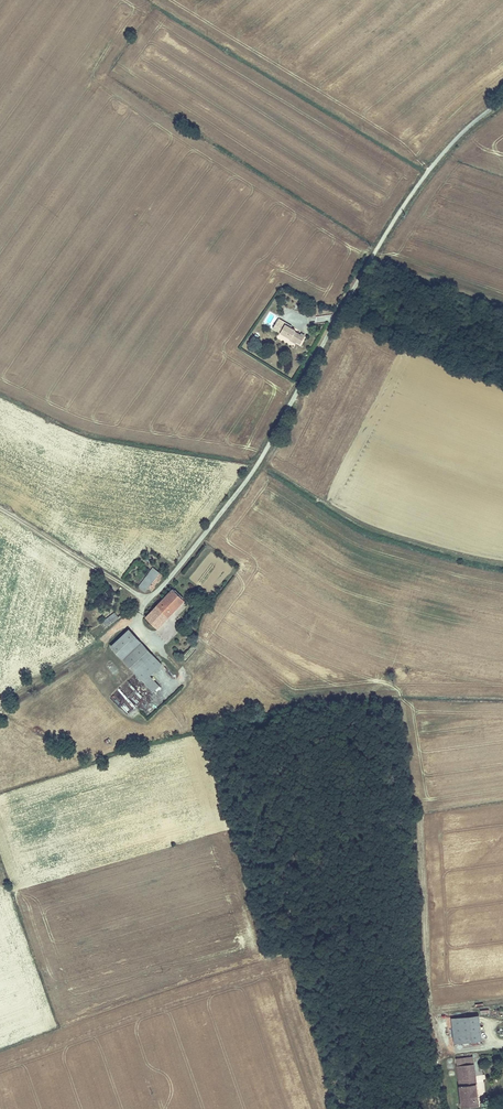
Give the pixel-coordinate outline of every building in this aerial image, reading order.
[(289,339),(288,341),(295,345),(296,342),(300,344),(305,335),(284,325),(286,322),(278,318),(272,330),(289,339)] [(143,588),(146,584),(151,587),(162,572),(154,567),(140,586),(143,588)] [(146,617),(156,628),(182,600),(171,590),(146,617)] [(115,611),(102,621),(106,626),(119,617),(115,611)] [(129,630),(113,647),(147,680),(163,662),(129,630)] [(127,681),(111,696),(128,714),(137,706),(138,706),(145,699),(127,681)] [(487,1037),(485,1012),(457,1015),(460,1040),(487,1037)] [(471,1060),(453,1062),(458,1103),(476,1101),(471,1060)]
